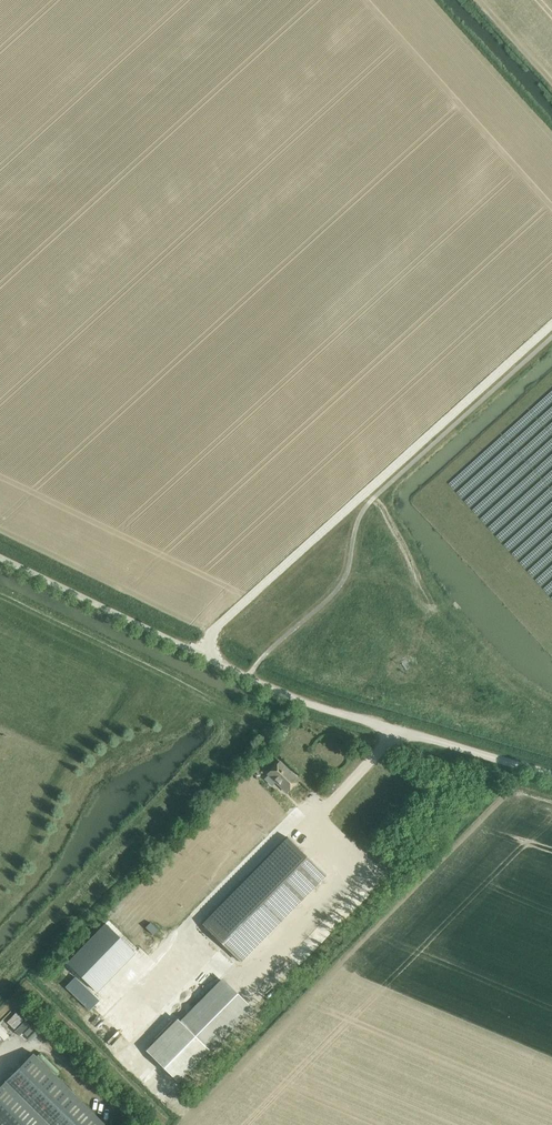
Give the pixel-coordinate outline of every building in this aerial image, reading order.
[(286,793),(298,781),(279,762),(267,774),(286,793)] [(392,774),(388,777),(393,782),(396,779),(392,774)] [(325,875),(303,853),(288,838),(202,925),(240,962),(325,875)] [(106,922),(67,962),(96,990),(134,950),(106,922)] [(76,976),(66,986),(90,1010),(100,1000),(76,976)] [(221,981),(181,1021),(210,1050),(250,1009),(221,981)] [(177,1019),(146,1051),(178,1082),(210,1050),(177,1019)] [(0,1086),(0,1124),(105,1124),(32,1053),(0,1086)]
